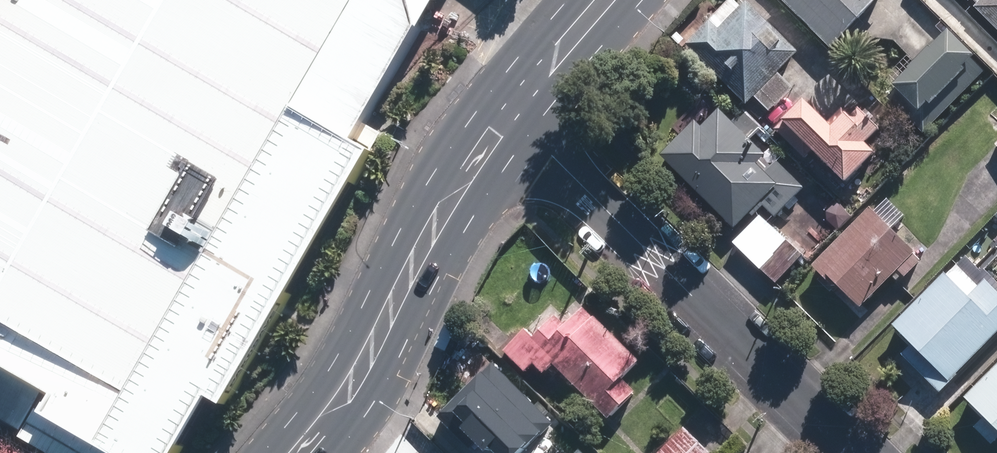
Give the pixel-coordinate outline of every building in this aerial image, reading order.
[(58,398),(50,418),(109,450),(116,452),(191,452),(419,32),(406,0),(0,0),(0,366),(58,398)] [(831,51),(881,0),(779,0),(831,51)] [(970,3),(972,1),(977,6),(975,9),(996,31),(996,0),(967,0),(970,3)] [(794,56),(742,3),(714,30),(706,21),(682,46),(742,107),(750,99),(765,113),(789,90),(774,75),(794,56)] [(949,32),(894,87),(897,90),(887,99),(923,134),(984,72),(973,61),(976,59),(949,32)] [(804,101),(775,130),(807,161),(814,153),(847,185),(876,156),(867,146),(881,131),(860,110),(852,118),(843,109),(828,124),(804,101)] [(656,157),(730,231),(757,205),(770,219),(800,189),(772,162),(761,173),(752,165),(761,156),(715,110),(697,129),(691,122),(656,157)] [(868,210),(811,269),(824,281),(827,278),(860,310),(898,271),(905,278),(921,262),(890,232),(905,217),(887,199),(872,214),(868,210)] [(761,217),(733,245),(776,285),(802,257),(761,217)] [(894,327),(912,346),(903,355),(940,394),(959,376),(957,375),(996,337),(996,290),(966,258),(894,327)] [(608,416),(634,390),(621,377),(638,359),(583,303),(565,322),(555,312),(532,336),(525,328),(503,350),(525,372),(534,362),(543,371),(553,361),(608,416)] [(966,398),(985,417),(975,428),(991,445),(996,439),(996,367),(966,398)] [(493,452),(580,452),(535,410),(493,452)] [(685,425),(658,452),(714,452),(685,425)]
